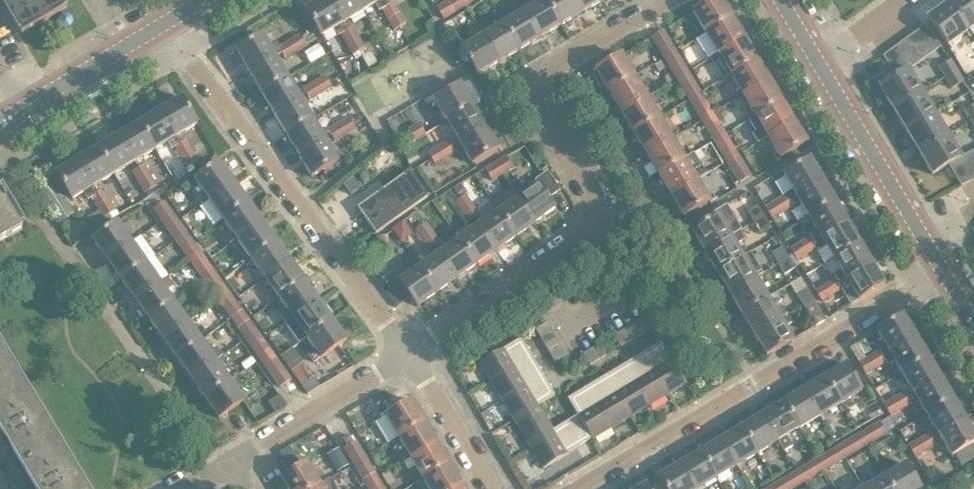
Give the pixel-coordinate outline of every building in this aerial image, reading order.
[(20,33),(67,5),(64,0),(1,0),(20,33)] [(341,33),(340,32),(346,29),(342,23),(328,0),(319,0),(305,8),(321,35),(333,28),(338,35),(341,33)] [(342,23),(363,10),(357,0),(328,0),(342,23)] [(385,0),(357,0),(363,10),(375,3),(379,10),(382,8),(381,7),(387,4),(385,0)] [(443,18),(453,11),(447,0),(436,7),(443,18)] [(464,5),(461,0),(447,0),(453,11),(464,5)] [(524,11),(539,36),(560,24),(545,0),(542,0),(524,11)] [(560,24),(580,12),(573,0),(545,0),(560,24)] [(580,12),(600,0),(573,0),(580,12)] [(705,32),(731,16),(721,0),(711,0),(693,11),(705,32)] [(948,2),(968,29),(973,24),(973,0),(951,0),(948,2)] [(382,8),(387,18),(399,11),(392,1),(387,4),(381,7),(382,8)] [(928,17),(947,44),(968,29),(948,2),(928,17)] [(399,11),(387,18),(394,28),(405,22),(399,11)] [(539,36),(524,11),(502,23),(518,49),(539,36)] [(744,37),(731,16),(705,32),(718,52),(744,37)] [(502,23),(482,35),(497,61),(518,49),(502,23)] [(924,24),(914,32),(929,53),(940,46),(924,24)] [(351,25),(346,29),(340,32),(341,33),(347,43),(358,36),(351,25)] [(309,27),(300,33),(307,44),(316,39),(309,27)] [(658,46),(669,40),(662,29),(651,36),(658,46)] [(929,53),(914,32),(903,39),(918,61),(929,53)] [(290,39),(297,50),(307,44),(300,33),(290,39)] [(275,55),(281,51),(282,51),(279,46),(277,42),(270,46),(262,34),(236,50),(248,71),(275,55)] [(477,74),(497,61),(482,35),(461,48),(477,74)] [(353,53),(358,50),(364,47),(358,36),(347,43),(353,53)] [(718,52),(730,73),(756,58),(744,37),(718,52)] [(290,39),(279,46),(282,51),(281,51),(285,57),(297,50),(290,39)] [(903,39),(892,47),(907,68),(918,61),(903,39)] [(664,57),(675,50),(669,40),(658,46),(664,57)] [(882,55),(895,76),(907,68),(892,47),(882,55)] [(670,67),(681,60),(675,50),(664,57),(670,67)] [(621,54),(595,69),(608,90),(634,75),(621,54)] [(248,71),(261,92),(287,76),(275,55),(248,71)] [(768,78),(756,58),(730,73),(743,94),(768,78)] [(945,76),(956,69),(949,59),(938,65),(945,76)] [(676,77),(687,71),(681,60),(670,67),(676,77)] [(907,68),(895,76),(879,85),(892,107),(920,90),(907,68)] [(951,87),(962,80),(956,69),(945,76),(951,87)] [(683,88),(694,81),(687,71),(676,77),(683,88)] [(331,86),(328,80),(324,75),(314,81),(321,92),(331,86)] [(608,90),(620,111),(646,96),(634,75),(608,90)] [(300,97),(300,96),(287,76),(261,92),(273,113),(300,97)] [(781,99),(768,78),(743,94),(755,115),(781,99)] [(314,81),(303,87),(306,93),(309,98),(310,98),(321,92),(314,81)] [(689,98),(700,91),(694,81),(683,88),(689,98)] [(460,84),(434,99),(446,120),(472,105),(460,84)] [(934,112),(920,90),(892,107),(905,129),(934,112)] [(695,109),(706,102),(700,91),(689,98),(695,109)] [(309,98),(306,93),(300,96),(300,97),(305,105),(311,101),(310,98),(309,98)] [(176,136),(196,123),(180,96),(160,109),(176,136)] [(620,111),(633,132),(659,116),(646,96),(620,111)] [(273,113),(286,134),(312,118),(305,105),(300,97),(273,113)] [(757,142),(767,136),(793,120),(781,99),(755,115),(748,119),(756,131),(752,133),(757,142)] [(701,119),(712,112),(706,102),(695,109),(701,119)] [(973,118),(973,103),(964,109),(971,120),(973,118)] [(459,141),(485,126),(472,105),(446,120),(459,141)] [(160,109),(139,121),(155,148),(168,140),(173,148),(175,146),(187,167),(193,164),(180,143),(176,136),(160,109)] [(708,129),(719,123),(712,112),(701,119),(708,129)] [(947,134),(934,112),(905,129),(919,151),(947,134)] [(345,134),(355,127),(352,122),(349,116),(338,123),(345,134)] [(633,132),(645,153),(671,137),(659,116),(633,132)] [(312,118),(286,134),(298,154),(325,139),(312,118)] [(806,141),(793,120),(767,136),(780,157),(806,141)] [(134,161),(155,148),(139,121),(118,134),(134,161)] [(414,139),(425,133),(418,122),(408,128),(414,139)] [(338,123),(328,129),(331,134),(334,140),(345,134),(338,123)] [(714,140),(725,133),(719,123),(708,129),(714,140)] [(497,147),(485,126),(459,141),(471,162),(497,147)] [(720,150),(731,143),(725,133),(714,140),(720,150)] [(118,134),(97,146),(113,173),(134,161),(118,134)] [(932,173),(948,163),(960,156),(947,134),(919,151),(932,173)] [(671,137),(645,153),(658,173),(684,158),(671,137)] [(311,175),(337,159),(325,139),(298,154),(311,175)] [(186,140),(180,143),(193,164),(198,161),(186,140)] [(445,157),(455,151),(449,140),(438,146),(445,157)] [(973,149),(973,140),(964,144),(968,152),(972,149),(973,149)] [(726,161),(737,154),(731,143),(720,150),(726,161)] [(97,146),(76,159),(92,186),(113,173),(97,146)] [(434,163),(445,157),(438,146),(427,152),(434,163)] [(972,149),(968,152),(961,155),(972,179),(973,178),(973,153),(972,149)] [(684,158),(658,173),(670,194),(696,179),(706,173),(693,152),(684,158)] [(733,171),(743,164),(737,154),(726,161),(733,171)] [(961,155),(960,156),(948,163),(961,185),(972,179),(961,155)] [(502,173),(512,167),(506,156),(495,162),(502,173)] [(783,174),(795,195),(822,179),(810,158),(783,174)] [(96,192),(92,186),(76,159),(55,171),(71,198),(82,191),(87,200),(92,197),(98,208),(103,216),(109,213),(96,192)] [(219,161),(194,179),(208,198),(233,181),(219,161)] [(491,179),(502,173),(495,162),(484,168),(491,179)] [(143,164),(138,167),(150,188),(156,185),(143,164)] [(739,181),(750,175),(743,164),(733,171),(739,181)] [(132,170),(132,171),(145,191),(150,188),(138,167),(132,170)] [(409,169),(356,206),(375,233),(427,195),(409,169)] [(548,197),(560,189),(547,171),(535,178),(538,182),(527,190),(518,178),(509,184),(518,196),(535,221),(555,207),(548,197)] [(343,184),(350,193),(359,186),(352,177),(343,184)] [(696,179),(670,194),(683,215),(709,200),(696,179)] [(822,179),(795,195),(808,216),(835,200),(822,179)] [(73,213),(53,180),(39,188),(59,221),(73,213)] [(247,201),(233,181),(208,198),(222,218),(247,201)] [(453,188),(460,197),(467,192),(461,183),(453,188)] [(109,213),(114,209),(102,188),(96,192),(109,213)] [(10,234),(8,231),(17,225),(19,229),(22,227),(1,193),(0,194),(0,240),(10,234)] [(461,211),(472,204),(465,194),(454,201),(461,211)] [(782,212),(793,205),(786,194),(776,201),(782,212)] [(518,196),(498,210),(516,235),(535,221),(518,196)] [(161,219),(171,211),(163,200),(153,208),(161,219)] [(811,236),(814,240),(847,221),(835,200),(808,216),(816,230),(809,234),(811,236)] [(222,218),(236,238),(261,220),(247,201),(222,218)] [(772,218),(782,212),(776,201),(765,207),(772,218)] [(468,221),(479,214),(472,204),(461,211),(468,221)] [(702,223),(691,229),(703,250),(730,234),(739,229),(740,228),(725,204),(699,220),(702,223)] [(752,222),(763,215),(757,204),(746,211),(752,222)] [(98,208),(82,220),(91,232),(112,217),(109,213),(103,216),(98,208)] [(498,210),(478,224),(496,249),(516,235),(498,210)] [(168,228),(178,221),(171,211),(161,219),(168,228)] [(758,232),(769,225),(763,215),(752,222),(758,232)] [(275,240),(261,220),(236,238),(250,258),(275,240)] [(92,239),(106,259),(131,241),(117,221),(92,239)] [(175,238),(185,231),(178,221),(168,228),(175,238)] [(826,246),(833,257),(860,242),(847,221),(814,240),(811,236),(801,242),(807,253),(817,247),(819,250),(826,246)] [(422,239),(432,232),(425,222),(415,229),(422,239)] [(458,238),(476,263),(496,249),(478,224),(458,238)] [(730,234),(703,250),(716,271),(743,255),(736,244),(744,238),(739,229),(730,234)] [(182,248),(192,240),(185,231),(175,238),(182,248)] [(429,249),(439,242),(432,232),(422,239),(429,249)] [(379,252),(380,251),(390,244),(383,234),(372,242),(379,252)] [(458,238),(439,252),(456,277),(476,263),(458,238)] [(189,258),(199,250),(192,240),(182,248),(189,258)] [(275,240),(250,258),(264,277),(289,260),(275,240)] [(131,241),(106,259),(120,278),(145,261),(131,242),(131,241)] [(836,277),(839,282),(872,262),(866,252),(869,250),(864,241),(861,243),(860,242),(833,257),(841,271),(834,275),(835,277),(836,277)] [(797,260),(807,253),(801,242),(790,248),(797,260)] [(777,263),(788,256),(782,246),(771,252),(777,263)] [(195,268),(206,260),(199,250),(189,258),(195,268)] [(728,292),(755,276),(762,272),(749,251),(743,255),(716,271),(728,292)] [(439,252),(419,266),(436,291),(456,277),(439,252)] [(783,274),(794,267),(788,256),(777,263),(783,274)] [(202,277),(213,270),(206,260),(195,268),(202,277)] [(303,279),(289,260),(264,277),(279,297),(303,279)] [(145,261),(120,278),(134,298),(159,281),(145,261)] [(836,277),(835,277),(825,283),(832,295),(841,289),(850,304),(885,283),(872,262),(839,282),(836,277)] [(419,266),(399,280),(416,305),(436,291),(419,266)] [(209,287),(220,280),(213,270),(202,277),(209,287)] [(159,281),(134,298),(148,318),(173,300),(166,290),(173,285),(166,276),(159,281)] [(755,276),(728,292),(741,313),(768,297),(755,276)] [(317,299),(303,279),(279,297),(287,309),(278,315),(283,323),(282,323),(283,324),(317,299)] [(216,297),(227,289),(220,280),(209,287),(216,297)] [(821,301),(822,301),(832,295),(825,283),(815,290),(821,301)] [(802,305),(813,298),(806,287),(795,294),(802,305)] [(223,307),(234,299),(227,289),(216,297),(223,307)] [(753,334),(786,313),(781,305),(775,309),(768,297),(741,313),(753,334)] [(814,325),(825,318),(813,298),(802,305),(814,325)] [(230,316),(241,309),(234,299),(223,307),(230,316)] [(298,343),(307,337),(331,319),(317,299),(283,324),(297,344),(298,343)] [(148,318),(162,338),(187,320),(173,300),(148,318)] [(237,326),(248,319),(241,309),(230,316),(237,326)] [(766,354),(793,338),(785,325),(791,322),(786,313),(753,334),(766,354)] [(644,331),(652,326),(645,315),(637,320),(644,331)] [(879,351),(869,356),(876,367),(886,361),(882,356),(916,336),(903,315),(876,331),(884,344),(877,348),(879,351)] [(244,336),(255,329),(248,319),(237,326),(244,336)] [(331,319),(307,337),(315,348),(308,353),(313,361),(320,356),(321,356),(345,339),(331,319)] [(162,338),(176,357),(201,340),(187,320),(162,338)] [(636,336),(644,331),(637,320),(629,325),(636,336)] [(540,336),(551,330),(546,322),(535,328),(540,336)] [(628,341),(636,336),(629,325),(621,330),(628,341)] [(251,346),(262,339),(255,329),(244,336),(251,346)] [(544,344),(555,338),(551,330),(540,336),(544,344)] [(613,334),(620,345),(628,341),(621,330),(613,334)] [(928,356),(916,336),(882,356),(886,361),(888,364),(894,360),(901,372),(928,356)] [(491,382),(532,357),(520,337),(479,362),(491,382)] [(549,352),(560,346),(555,338),(544,344),(549,352)] [(258,356),(269,348),(262,339),(251,346),(258,356)] [(222,355),(217,347),(210,352),(201,340),(176,357),(190,377),(215,360),(222,355)] [(661,341),(642,352),(666,394),(685,382),(661,341)] [(292,347),(298,356),(304,352),(298,343),(297,344),(292,347)] [(597,359),(605,354),(598,343),(590,348),(597,359)] [(554,360),(565,353),(560,346),(549,352),(554,360)] [(265,366),(276,358),(269,348),(258,356),(265,366)] [(589,364),(597,359),(590,348),(583,353),(589,364)] [(23,389),(19,391),(13,381),(17,379),(0,350),(0,403),(23,389)] [(642,352),(623,363),(648,405),(666,394),(642,352)] [(245,368),(255,361),(251,355),(241,363),(245,368)] [(876,367),(869,356),(858,363),(865,374),(876,367)] [(941,377),(928,356),(901,372),(914,393),(941,377)] [(544,378),(532,357),(491,382),(503,403),(544,378)] [(272,375),(283,368),(276,358),(265,366),(272,375)] [(190,377),(204,397),(229,379),(215,360),(190,377)] [(623,363),(604,375),(629,416),(648,405),(623,363)] [(845,363),(824,376),(840,402),(861,390),(845,363)] [(280,386),(290,378),(283,368),(272,375),(280,386)] [(586,386),(610,427),(629,416),(604,375),(586,386)] [(819,414),(840,402),(824,376),(803,388),(819,414)] [(926,414),(953,398),(941,377),(914,393),(926,414)] [(515,423),(540,408),(537,404),(554,394),(544,378),(503,403),(515,423)] [(243,399),(229,379),(204,397),(218,417),(243,399)] [(577,414),(590,437),(591,439),(610,427),(586,386),(567,397),(577,414)] [(803,388),(783,401),(798,427),(819,414),(803,388)] [(20,392),(24,390),(23,389),(0,403),(0,420),(6,430),(2,432),(2,433),(0,434),(0,435),(7,447),(10,445),(10,446),(14,443),(26,464),(22,466),(23,468),(58,447),(57,446),(54,449),(48,438),(51,436),(30,400),(26,402),(20,392)] [(900,409),(911,403),(904,392),(894,398),(900,409)] [(277,411),(286,405),(279,395),(270,402),(277,411)] [(890,415),(900,409),(894,398),(883,404),(890,415)] [(965,419),(953,398),(926,414),(939,435),(965,419)] [(411,399),(385,415),(381,418),(385,425),(389,423),(397,436),(423,420),(411,399)] [(798,427),(783,401),(762,413),(777,439),(777,440),(783,450),(792,445),(785,435),(798,427)] [(552,429),(540,408),(515,423),(527,443),(552,429)] [(762,413),(741,426),(757,452),(777,440),(777,439),(762,413)] [(590,437),(577,414),(552,429),(527,443),(542,468),(567,453),(566,451),(590,437)] [(951,456),(954,454),(961,465),(973,457),(973,433),(965,419),(939,435),(951,456)] [(436,441),(423,420),(397,436),(410,456),(436,441)] [(876,438),(886,432),(879,421),(869,427),(876,438)] [(741,426),(720,438),(736,464),(757,452),(741,426)] [(866,444),(876,438),(869,427),(859,433),(866,444)] [(855,450),(866,444),(859,433),(849,439),(855,450)] [(925,450),(935,444),(929,433),(918,439),(925,450)] [(699,451),(715,477),(736,464),(720,438),(699,451)] [(845,456),(855,450),(849,439),(838,445),(845,456)] [(914,456),(925,450),(918,439),(908,445),(914,456)] [(344,446),(350,457),(361,451),(355,440),(344,446)] [(414,464),(422,477),(448,462),(436,441),(410,456),(410,457),(403,461),(408,468),(414,464)] [(833,463),(845,456),(838,445),(826,452),(833,463)] [(64,458),(61,460),(55,450),(58,448),(58,447),(23,468),(24,469),(28,467),(40,487),(38,488),(83,488),(64,458)] [(368,461),(361,451),(350,457),(357,468),(368,461)] [(679,463),(694,488),(695,488),(715,477),(699,451),(679,463)] [(824,469),(833,463),(826,452),(817,457),(824,469)] [(813,475),(824,469),(817,457),(806,464),(813,475)] [(288,488),(306,488),(319,482),(306,461),(280,477),(288,488)] [(374,472),(368,461),(357,468),(363,478),(374,472)] [(429,488),(450,488),(461,482),(448,462),(422,477),(429,488)] [(679,463),(658,476),(666,488),(694,488),(679,463)] [(905,463),(884,475),(892,488),(920,488),(905,463)] [(796,470),(802,481),(813,475),(806,464),(796,470)] [(387,484),(394,479),(388,470),(381,474),(387,484)] [(792,487),(802,481),(796,470),(786,476),(792,487)] [(369,488),(380,482),(374,472),(363,478),(369,488)] [(864,488),(892,488),(884,475),(863,487),(864,488)] [(328,476),(319,482),(306,488),(336,488),(328,476)] [(792,487),(786,476),(775,483),(778,488),(789,488),(792,487)]
